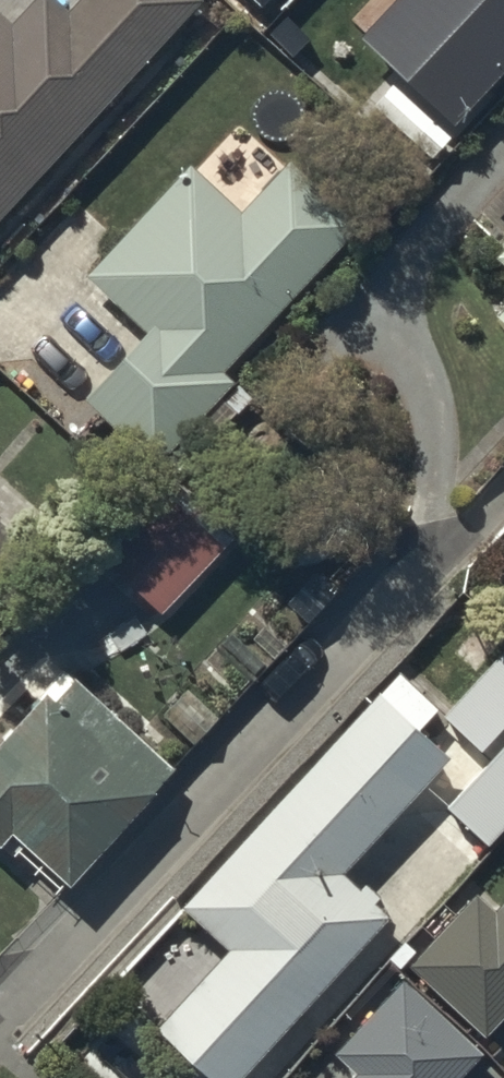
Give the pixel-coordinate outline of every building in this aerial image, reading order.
[(195,0),(85,0),(72,14),(57,0),(40,0),(15,27),(0,13),(0,221),(203,7),(195,0)] [(263,9),(271,0),(254,0),(263,9)] [(365,38),(458,126),(503,78),(503,0),(401,0),(365,38)] [(363,225),(293,162),(247,213),(191,164),(84,283),(146,339),(87,404),(159,469),(234,387),(225,379),(363,225)] [(225,553),(170,501),(110,563),(165,615),(225,553)] [(449,720),(487,755),(503,736),(503,661),(449,720)] [(402,680),(189,915),(237,958),(160,1042),(201,1077),(255,1077),(395,924),(348,881),(454,765),(422,736),(440,715),(402,680)] [(79,688),(62,707),(52,698),(0,755),(0,848),(5,852),(16,839),(73,890),(176,776),(79,688)] [(450,811),(489,848),(503,832),(503,753),(450,811)] [(497,922),(479,905),(418,970),(487,1034),(503,1016),(503,914),(497,922)] [(405,985),(336,1059),(357,1077),(469,1077),(486,1060),(405,985)]
